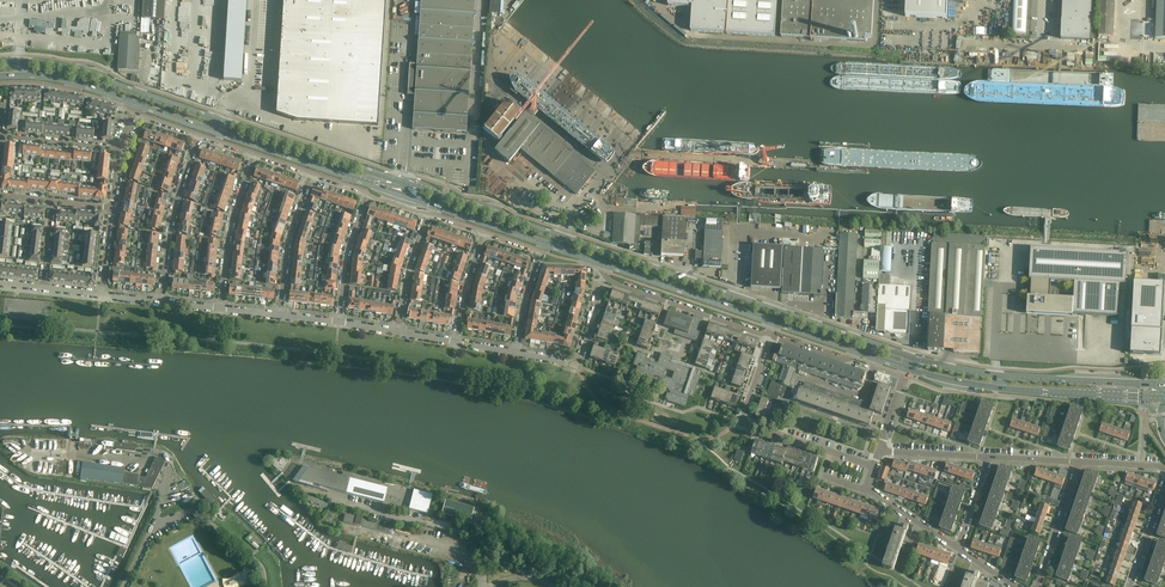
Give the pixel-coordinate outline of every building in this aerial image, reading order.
[(142,18),(164,19),(166,0),(143,0),(142,18)] [(276,114),(297,121),(378,126),(386,0),(284,0),(276,114)] [(419,26),(473,30),(475,0),(420,0),(419,26)] [(489,14),(500,14),(501,0),(490,0),(489,14)] [(668,6),(689,7),(689,6),(692,6),(691,31),(727,34),(775,37),(777,0),(668,0),(668,6)] [(781,37),(865,43),(865,37),(872,37),(874,0),(783,0),(781,37)] [(905,17),(947,19),(948,0),(906,0),(905,17)] [(1061,39),(1091,40),(1092,0),(1062,0),(1061,39)] [(1114,0),(1099,0),(1098,35),(1112,35),(1114,0)] [(1155,39),(1164,39),(1164,0),(1156,0),(1155,39)] [(419,26),(417,55),(471,58),(473,30),(419,26)] [(131,35),(127,34),(127,37),(123,36),(123,34),(120,34),(118,70),(135,71),(137,37),(131,37),(131,35)] [(466,127),(471,58),(417,55),(416,71),(440,73),(439,93),(436,125),(436,128),(437,129),(439,130),(442,129),(443,128),(443,126),(466,127)] [(416,71),(412,124),(424,124),(424,127),(425,128),(427,129),(430,128),(431,127),(431,125),(433,93),(439,93),(440,73),(416,71)] [(10,90),(10,92),(10,100),(18,100),(18,90),(12,89),(10,90)] [(20,101),(25,101),(26,90),(18,90),(18,100),(20,101)] [(25,101),(33,102),(34,91),(26,90),(25,101)] [(41,92),(34,91),(33,102),(41,102),(41,92)] [(63,103),(65,94),(47,91),(45,92),(44,100),(63,103)] [(83,106),(84,101),(84,98),(83,97),(65,94),(63,103),(83,106)] [(96,101),(94,101),(88,99),(85,110),(93,111),(96,101)] [(93,111),(100,113),(103,103),(96,101),(93,111)] [(507,101),(484,130),(498,141),(521,112),(507,101)] [(100,113),(108,115),(111,105),(103,103),(100,113)] [(108,115),(115,117),(118,108),(117,106),(111,105),(108,115)] [(9,112),(7,129),(14,129),(14,132),(18,132),(18,127),(19,116),(20,113),(9,112)] [(530,158),(536,151),(549,134),(525,114),(494,152),(508,163),(520,150),(530,158)] [(112,140),(114,123),(107,123),(108,120),(102,119),(102,122),(103,122),(101,141),(104,142),(105,140),(112,140)] [(42,135),(43,132),(44,124),(26,122),(25,133),(42,135)] [(76,136),(76,138),(93,140),(94,130),(77,128),(76,136)] [(140,137),(138,142),(142,144),(148,145),(149,141),(152,132),(146,130),(144,138),(140,137)] [(152,132),(149,141),(154,143),(157,134),(152,132)] [(154,143),(152,149),(155,150),(157,144),(160,145),(163,136),(157,134),(154,143)] [(560,144),(549,134),(536,151),(547,160),(560,144)] [(163,136),(160,145),(165,147),(168,138),(163,136)] [(164,150),(163,153),(166,154),(167,153),(166,152),(168,147),(171,148),(174,140),(168,138),(165,147),(166,147),(164,150)] [(174,140),(171,148),(176,150),(179,141),(174,140)] [(176,150),(176,153),(179,154),(180,151),(182,152),(185,143),(179,141),(176,150)] [(16,144),(12,143),(12,145),(5,145),(3,161),(14,162),(14,160),(13,160),(14,149),(15,149),(16,144)] [(141,146),(139,152),(148,155),(150,156),(152,150),(150,149),(148,149),(148,148),(149,146),(148,145),(142,144),(141,146)] [(572,153),(560,144),(547,160),(559,169),(572,153)] [(41,146),(24,145),(23,155),(25,156),(37,157),(40,157),(41,149),(41,146)] [(92,152),(75,150),(74,153),(73,161),(76,161),(91,163),(92,152)] [(205,160),(208,152),(202,150),(199,158),(205,160)] [(553,177),(557,172),(559,169),(547,160),(536,151),(530,158),(553,177)] [(139,152),(137,157),(146,160),(148,155),(139,152)] [(208,152),(205,160),(204,163),(209,165),(213,153),(208,152)] [(98,170),(98,172),(108,174),(110,156),(103,156),(103,154),(100,153),(99,158),(98,170)] [(219,155),(213,153),(209,165),(210,165),(210,162),(216,164),(219,155)] [(583,162),(572,153),(559,169),(557,172),(568,181),(583,162)] [(169,162),(178,165),(180,157),(176,155),(175,158),(173,157),(171,156),(169,162)] [(216,164),(221,166),(224,157),(219,155),(216,164)] [(137,157),(135,163),(147,167),(148,165),(145,164),(146,160),(137,157)] [(221,166),(227,168),(230,159),(224,157),(221,166)] [(230,169),(233,170),(236,161),(230,159),(227,168),(226,172),(228,173),(230,169)] [(3,161),(2,169),(12,171),(12,170),(13,171),(14,162),(3,161)] [(236,161),(233,170),(238,171),(241,163),(236,161)] [(176,171),(178,165),(169,162),(167,168),(176,171)] [(585,164),(583,162),(568,181),(564,185),(576,195),(585,184),(595,172),(585,164)] [(135,163),(133,168),(142,171),(143,169),(146,170),(147,167),(135,163)] [(198,163),(195,171),(204,174),(207,176),(208,173),(205,172),(206,169),(201,167),(202,164),(198,163)] [(133,168),(131,174),(140,177),(142,171),(133,168)] [(167,168),(165,173),(174,176),(176,171),(167,168)] [(260,179),(263,170),(257,168),(254,177),(260,179)] [(12,171),(2,169),(0,187),(2,189),(8,189),(9,180),(9,176),(12,176),(12,171)] [(269,172),(263,170),(260,179),(266,181),(269,172)] [(195,171),(193,177),(202,180),(204,174),(195,171)] [(98,172),(97,180),(102,181),(108,181),(108,174),(98,172)] [(266,181),(272,183),(275,174),(269,172),(266,181)] [(165,173),(163,178),(172,181),(174,176),(165,173)] [(131,174),(129,181),(132,182),(132,180),(138,182),(140,177),(131,174)] [(222,180),(234,184),(237,176),(236,176),(232,174),(231,177),(227,176),(226,179),(224,178),(223,180),(222,180)] [(272,183),(278,185),(281,176),(275,174),(272,183)] [(278,185),(284,187),(287,178),(281,176),(278,185)] [(193,177),(191,182),(200,185),(202,180),(193,177)] [(163,178),(162,181),(157,179),(156,182),(161,184),(170,187),(172,181),(163,178)] [(284,187),(290,190),(293,181),(287,178),(284,187)] [(28,182),(9,180),(8,189),(27,191),(27,189),(28,182)] [(27,189),(47,191),(48,182),(28,180),(28,182),(27,189)] [(232,190),(234,184),(222,180),(221,183),(224,184),(223,187),(232,190)] [(48,182),(47,191),(49,191),(50,191),(51,192),(52,193),(56,193),(57,192),(59,192),(60,183),(60,182),(48,181),(48,182)] [(99,190),(98,199),(104,200),(106,199),(107,182),(108,182),(108,181),(102,181),(102,186),(99,186),(99,190)] [(293,181),(290,190),(297,192),(300,183),(293,181)] [(129,182),(127,189),(136,191),(137,185),(131,184),(131,183),(129,182)] [(191,182),(189,188),(198,191),(199,188),(202,189),(203,186),(200,185),(191,182)] [(60,183),(59,192),(78,195),(79,188),(79,185),(60,183)] [(259,191),(260,186),(252,183),(250,189),(259,192),(259,191)] [(170,187),(161,184),(159,191),(163,192),(163,191),(168,193),(170,187)] [(230,195),(232,190),(223,187),(222,190),(219,189),(218,191),(230,195)] [(311,197),(309,203),(318,207),(319,207),(321,200),(324,191),(314,187),(312,194),(311,197)] [(78,195),(78,197),(98,199),(99,190),(79,188),(78,195)] [(189,188),(187,193),(199,197),(196,196),(198,191),(189,188)] [(127,189),(126,195),(137,197),(138,192),(136,191),(127,189)] [(250,189),(248,193),(260,198),(262,193),(259,191),(259,192),(250,189)] [(228,201),(230,195),(218,191),(217,194),(220,195),(219,198),(228,201)] [(324,191),(321,200),(326,202),(329,193),(324,191)] [(166,202),(167,196),(162,195),(162,194),(158,193),(157,200),(166,202)] [(199,197),(187,193),(185,199),(194,202),(196,199),(198,199),(199,197)] [(248,193),(247,198),(255,202),(258,203),(260,198),(248,193)] [(284,193),(282,198),(285,198),(293,201),(295,196),(285,193),(284,193)] [(329,193),(326,202),(332,204),(335,195),(329,193)] [(136,203),(137,197),(126,195),(125,201),(136,203)] [(335,195),(332,204),(337,205),(340,197),(340,196),(335,195)] [(340,197),(337,205),(342,207),(345,198),(340,197)] [(219,198),(217,203),(226,206),(228,201),(219,198)] [(254,207),(255,202),(247,198),(245,204),(254,207)] [(345,198),(342,207),(348,209),(351,200),(345,198)] [(183,208),(193,210),(194,204),(188,203),(189,201),(185,200),(183,208)] [(347,212),(346,215),(351,217),(353,211),(356,202),(351,200),(348,209),(350,210),(349,213),(347,212)] [(123,208),(132,210),(134,211),(136,203),(125,201),(124,201),(122,201),(120,207),(123,208)] [(226,206),(217,203),(215,210),(219,211),(220,210),(224,212),(226,206)] [(280,203),(279,207),(281,208),(290,212),(292,206),(283,203),(281,203),(280,203)] [(309,203),(306,209),(316,212),(318,207),(309,203)] [(6,212),(24,215),(26,208),(26,206),(7,204),(6,212)] [(252,212),(254,207),(245,204),(243,209),(252,212)] [(279,207),(277,213),(288,217),(290,212),(281,208),(279,207)] [(367,216),(363,228),(370,231),(372,226),(370,225),(372,219),(374,219),(374,218),(378,209),(372,207),(370,208),(367,216)] [(44,219),(44,218),(45,211),(44,210),(26,208),(24,215),(24,217),(44,219)] [(243,209),(241,214),(250,217),(254,218),(255,215),(251,214),(252,212),(243,209)] [(378,209),(374,218),(378,220),(377,223),(380,224),(381,221),(381,220),(384,212),(378,209)] [(77,213),(64,212),(58,211),(57,213),(56,221),(76,223),(76,220),(77,213)] [(76,220),(95,223),(96,213),(77,211),(77,213),(76,220)] [(306,211),(304,217),(313,220),(315,215),(306,211)] [(213,219),(222,221),(223,215),(218,214),(219,213),(214,212),(213,219)] [(384,212),(381,220),(381,221),(387,223),(390,214),(384,212)] [(96,213),(95,223),(95,227),(98,227),(97,232),(102,232),(104,216),(103,214),(96,213)] [(277,213),(275,218),(276,218),(286,222),(288,217),(277,213)] [(191,216),(182,214),(181,214),(179,221),(181,221),(190,223),(191,216)] [(240,220),(249,222),(249,219),(253,221),(254,218),(250,217),(241,214),(241,215),(240,220)] [(342,214),(340,219),(349,222),(351,217),(346,215),(342,214)] [(390,214),(387,223),(394,225),(397,216),(390,214)] [(613,215),(612,243),(629,244),(633,244),(634,230),(635,216),(613,215)] [(161,225),(162,219),(153,217),(152,220),(148,219),(147,220),(145,219),(145,216),(143,216),(142,221),(145,221),(147,222),(152,223),(161,225)] [(397,216),(394,225),(400,227),(403,218),(397,216)] [(662,217),(640,216),(638,244),(644,244),(644,243),(639,242),(640,237),(642,237),(643,236),(643,234),(642,233),(640,233),(640,226),(661,227),(662,217)] [(304,217),(302,222),(311,225),(313,220),(304,217)] [(674,245),(684,245),(685,224),(683,219),(662,217),(661,227),(660,257),(661,257),(661,255),(662,255),(662,256),(668,256),(669,244),(674,245)] [(222,221),(213,219),(210,218),(209,222),(212,223),(212,225),(221,226),(222,221)] [(274,218),(273,223),(276,224),(285,227),(286,222),(276,218),(275,218),(274,218)] [(403,218),(400,227),(406,229),(410,220),(403,218)] [(340,219),(339,224),(348,228),(349,222),(340,219)] [(410,220),(406,229),(413,232),(417,223),(410,220)] [(720,262),(721,257),(722,221),(705,220),(703,261),(720,262)] [(189,226),(190,223),(181,221),(179,227),(187,229),(188,229),(192,230),(193,227),(189,226)] [(302,222),(300,227),(312,232),(312,231),(310,230),(311,225),(302,222)] [(10,241),(10,238),(12,227),(12,224),(1,223),(0,234),(0,240),(10,241)] [(161,225),(152,223),(150,230),(154,231),(155,229),(160,230),(161,225)] [(276,224),(274,229),(283,232),(285,227),(276,224)] [(339,224),(337,230),(346,233),(348,228),(339,224)] [(192,230),(188,229),(187,229),(179,227),(177,235),(181,236),(181,233),(191,235),(192,230)] [(300,227),(298,233),(310,237),(312,232),(300,227)] [(426,238),(425,241),(426,241),(428,242),(429,239),(430,237),(434,239),(437,230),(430,227),(426,238)] [(119,228),(118,235),(127,237),(128,231),(121,230),(122,229),(119,228)] [(271,228),(270,233),(272,234),(281,237),(283,232),(274,229),(271,228)] [(865,228),(865,237),(880,237),(881,229),(865,228)] [(363,229),(361,235),(370,238),(373,239),(374,233),(372,233),(363,229)] [(219,232),(210,230),(207,230),(206,232),(210,233),(209,237),(213,238),(213,237),(218,238),(219,232)] [(337,230),(335,235),(344,238),(346,233),(337,230)] [(437,230),(434,239),(439,241),(443,232),(437,230)] [(886,313),(886,318),(885,332),(885,334),(909,335),(912,288),(886,286),(886,283),(890,284),(892,247),(891,247),(891,241),(895,241),(895,235),(894,235),(894,231),(892,231),(892,234),(882,233),(881,247),(882,247),(880,283),(879,283),(879,286),(878,305),(887,306),(886,313)] [(150,232),(149,239),(158,240),(159,234),(154,234),(154,233),(154,232),(150,232)] [(443,232),(439,241),(446,243),(449,234),(443,232)] [(298,233),(297,238),(306,241),(309,242),(310,237),(298,233)] [(853,312),(855,269),(850,269),(851,257),(856,257),(857,234),(840,233),(839,256),(846,257),(845,269),(838,268),(836,317),(848,318),(848,312),(853,312)] [(931,248),(931,235),(904,233),(903,247),(931,248)] [(268,241),(280,243),(280,240),(281,237),(272,234),(271,237),(271,241),(268,241)] [(449,234),(446,243),(451,245),(455,236),(449,234)] [(928,315),(946,316),(952,317),(952,307),(937,306),(939,260),(940,235),(934,234),(933,244),(932,244),(928,315)] [(335,235),(333,240),(342,244),(344,238),(335,235)] [(361,235),(359,240),(372,244),(373,242),(369,241),(370,238),(361,235)] [(953,352),(980,354),(982,329),(984,276),(986,246),(985,246),(985,237),(940,235),(939,260),(967,262),(964,317),(952,317),(946,316),(944,349),(954,350),(953,352)] [(455,236),(451,245),(455,246),(454,248),(457,249),(458,247),(461,238),(455,236)] [(397,237),(397,239),(400,241),(400,242),(398,242),(398,243),(408,247),(410,241),(397,237)] [(295,243),(295,246),(304,247),(305,244),(306,241),(297,238),(295,243)] [(461,238),(458,247),(463,249),(467,240),(461,238)] [(864,247),(881,248),(881,239),(865,238),(864,247)] [(208,246),(217,247),(218,241),(213,240),(213,239),(209,239),(208,246)] [(8,258),(10,241),(0,240),(0,257),(8,258)] [(333,240),(331,246),(340,249),(342,244),(333,240)] [(359,240),(357,245),(366,248),(370,250),(372,244),(359,240)] [(467,240),(464,249),(467,250),(466,252),(469,252),(473,242),(467,240)] [(399,245),(397,249),(406,252),(408,247),(398,243),(397,245),(399,245)] [(644,243),(644,244),(644,251),(644,255),(652,255),(652,243),(644,243)] [(684,245),(674,245),(669,244),(668,256),(670,256),(670,255),(683,256),(683,258),(684,258),(684,245)] [(781,288),(782,288),(783,276),(784,247),(782,247),(782,244),(773,244),(773,247),(753,246),(752,276),(751,286),(751,288),(780,290),(781,288)] [(357,245),(356,251),(365,253),(366,248),(357,245)] [(425,245),(422,251),(431,254),(433,250),(435,251),(436,249),(434,248),(427,246),(425,245)] [(487,247),(481,263),(484,264),(486,257),(489,258),(492,249),(487,247)] [(803,248),(784,247),(783,276),(782,288),(782,293),(801,294),(802,276),(803,248)] [(801,294),(804,294),(821,295),(821,291),(821,276),(823,249),(803,248),(802,276),(801,294)] [(395,253),(394,254),(404,258),(406,252),(397,249),(396,253),(395,253)] [(492,249),(489,258),(496,260),(499,251),(492,249)] [(1030,297),(1028,297),(1027,312),(1049,313),(1073,315),(1118,317),(1120,285),(1120,284),(1125,285),(1126,285),(1128,254),(1031,249),(1029,280),(1031,280),(1030,297)] [(422,251),(420,258),(429,261),(431,254),(422,251)] [(499,251),(496,260),(502,262),(505,253),(499,251)] [(505,253),(502,262),(508,264),(511,255),(505,253)] [(393,257),(392,259),(393,260),(403,263),(404,258),(394,254),(394,255),(395,256),(394,258),(393,257)] [(457,254),(456,256),(458,257),(457,261),(465,264),(468,257),(465,256),(462,255),(459,254),(457,254)] [(511,255),(508,264),(514,266),(517,257),(511,255)] [(517,257),(514,266),(521,268),(524,259),(517,257)] [(115,258),(114,267),(115,267),(119,268),(119,265),(121,265),(124,265),(124,260),(115,258)] [(420,258),(418,264),(427,267),(429,261),(420,258)] [(519,273),(518,276),(521,277),(524,278),(529,261),(524,259),(521,268),(523,269),(522,274),(519,273)] [(393,260),(391,267),(401,268),(403,263),(393,260)] [(952,317),(964,317),(967,262),(939,260),(937,306),(952,307),(952,317)] [(453,263),(452,266),(454,267),(463,270),(465,264),(457,261),(455,264),(453,263)] [(703,261),(702,268),(720,269),(720,262),(703,261)] [(864,261),(863,279),(879,280),(879,261),(864,261)] [(150,271),(155,272),(156,263),(146,262),(146,268),(148,268),(150,268),(150,271)] [(418,264),(416,271),(419,272),(425,274),(427,267),(418,264)] [(481,264),(479,270),(492,274),(493,272),(494,269),(490,268),(481,264)] [(112,269),(112,272),(114,272),(113,281),(114,283),(117,283),(118,282),(119,282),(120,273),(120,271),(120,267),(121,268),(121,265),(119,265),(119,268),(115,267),(114,267),(114,269),(112,269)] [(174,265),(173,274),(178,274),(178,272),(182,272),(183,272),(183,266),(174,265)] [(554,266),(543,265),(541,273),(548,275),(548,273),(554,273),(554,266)] [(0,266),(0,276),(2,276),(18,278),(19,269),(0,266)] [(383,269),(383,271),(390,272),(400,274),(401,268),(391,267),(384,266),(383,269)] [(454,267),(452,273),(461,276),(463,270),(454,267)] [(205,275),(209,275),(209,278),(214,278),(215,270),(205,268),(205,275)] [(38,271),(19,269),(18,278),(36,280),(37,279),(38,271)] [(479,270),(477,275),(487,278),(488,276),(491,277),(492,274),(479,270)] [(1142,282),(1143,271),(1135,270),(1135,282),(1142,282)] [(50,272),(50,274),(49,281),(50,282),(68,284),(69,274),(50,272)] [(415,273),(414,280),(423,282),(424,275),(418,274),(415,273)] [(449,276),(448,279),(452,281),(452,280),(459,282),(461,276),(452,273),(451,277),(449,276)] [(541,273),(539,279),(548,282),(550,276),(548,275),(541,273)] [(68,284),(88,286),(89,277),(69,274),(68,284)] [(96,286),(97,276),(89,275),(89,277),(88,286),(94,287),(96,286)] [(477,275),(476,280),(485,283),(487,278),(477,275)] [(512,282),(521,285),(523,279),(514,276),(512,282)] [(249,287),(248,297),(254,297),(255,286),(256,279),(255,279),(254,281),(253,288),(249,287)] [(539,279),(537,286),(545,289),(548,282),(539,279)] [(414,280),(413,287),(422,288),(425,289),(425,286),(422,286),(423,282),(414,280)] [(476,280),(473,286),(483,289),(483,288),(485,283),(476,280)] [(448,282),(448,285),(449,285),(448,288),(458,290),(459,284),(451,283),(451,282),(448,282)] [(519,291),(521,285),(512,282),(510,288),(519,291)] [(575,290),(584,292),(585,291),(585,284),(578,283),(576,283),(575,290)] [(862,291),(877,292),(877,286),(866,286),(866,283),(863,283),(862,291)] [(1134,284),(1130,354),(1160,356),(1164,285),(1134,284)] [(473,286),(472,293),(482,295),(483,289),(473,286)] [(537,286),(534,292),(543,295),(545,289),(537,286)] [(413,287),(411,294),(421,295),(422,288),(413,287)] [(448,288),(447,295),(456,297),(458,290),(448,288)] [(517,297),(519,291),(510,288),(508,294),(508,295),(517,297)] [(632,295),(611,288),(609,296),(610,296),(609,300),(607,307),(625,314),(628,307),(628,306),(632,295)] [(572,289),(571,295),(574,296),(583,298),(584,292),(575,290),(572,289)] [(862,291),(862,306),(868,307),(867,313),(876,313),(877,292),(862,291)] [(531,301),(530,308),(539,309),(540,304),(543,295),(534,292),(531,301)] [(410,300),(410,301),(417,302),(419,302),(421,295),(411,294),(410,300)] [(447,295),(446,302),(455,303),(456,297),(447,295)] [(508,295),(506,302),(516,304),(517,298),(517,297),(508,295)] [(638,298),(635,297),(632,295),(628,306),(628,307),(634,309),(638,298)] [(581,305),(583,298),(574,296),(572,303),(581,305)] [(644,300),(638,298),(634,309),(640,311),(644,300)] [(640,311),(638,318),(656,324),(658,317),(659,317),(660,313),(662,314),(664,307),(644,300),(640,311)] [(446,302),(445,308),(448,309),(454,310),(455,303),(446,302)] [(515,311),(516,304),(506,302),(505,309),(515,311)] [(579,311),(581,305),(572,303),(570,309),(579,311)] [(878,305),(877,317),(886,318),(886,313),(887,306),(878,305)] [(607,307),(604,314),(616,317),(617,314),(621,315),(622,313),(625,314),(607,307)] [(530,308),(529,315),(538,316),(539,309),(530,308)] [(447,316),(445,325),(451,326),(453,315),(454,310),(448,309),(447,311),(451,312),(450,314),(450,316),(447,316)] [(515,311),(505,309),(504,316),(514,318),(515,311)] [(578,318),(579,311),(570,309),(569,316),(578,318)] [(415,310),(413,319),(420,320),(421,311),(415,310)] [(703,318),(694,315),(692,319),(682,316),(669,311),(668,311),(663,326),(664,326),(675,329),(674,334),(695,341),(703,318)] [(428,312),(426,322),(432,323),(434,313),(428,312)] [(434,313),(432,323),(439,324),(440,315),(434,313)] [(604,314),(602,320),(617,325),(618,323),(614,321),(616,317),(604,314)] [(440,315),(439,324),(445,325),(447,316),(446,316),(440,315)] [(529,315),(528,321),(537,323),(538,316),(529,315)] [(928,315),(926,348),(928,349),(928,351),(935,351),(938,351),(938,352),(939,351),(944,351),(944,349),(946,316),(928,315)] [(576,324),(578,318),(569,316),(567,322),(576,324)] [(885,332),(886,318),(877,317),(876,331),(885,332)] [(505,326),(504,335),(510,336),(513,319),(507,318),(506,320),(507,320),(507,321),(510,321),(509,326),(505,326)] [(654,330),(656,324),(638,318),(637,318),(641,319),(640,322),(644,323),(643,327),(654,330)] [(480,321),(474,320),(472,330),(478,331),(480,321)] [(602,320),(600,326),(611,330),(613,326),(617,327),(617,325),(602,320)] [(527,328),(534,329),(538,330),(538,329),(536,329),(537,323),(528,321),(527,328)] [(723,345),(724,340),(724,339),(728,328),(708,321),(705,328),(707,329),(706,333),(703,340),(722,347),(723,345)] [(493,323),(486,322),(485,332),(491,333),(493,323)] [(574,332),(576,324),(567,322),(565,329),(574,332)] [(600,326),(598,332),(613,337),(614,335),(610,333),(611,330),(600,326)] [(652,337),(654,330),(643,327),(641,330),(638,329),(637,331),(652,337)] [(527,328),(525,339),(530,340),(532,333),(533,333),(534,329),(527,328)] [(734,330),(732,330),(728,328),(724,339),(724,340),(730,342),(734,330)] [(540,342),(542,333),(542,330),(538,330),(534,329),(533,333),(532,333),(530,340),(540,342)] [(572,338),(574,332),(565,329),(563,335),(565,336),(572,338)] [(740,333),(734,330),(730,342),(736,344),(740,333)] [(650,343),(652,337),(637,331),(636,334),(640,335),(639,339),(650,343)] [(613,337),(598,332),(596,338),(607,342),(609,338),(612,339),(613,337)] [(540,342),(547,343),(549,334),(542,333),(540,342)] [(736,344),(734,351),(752,357),(755,350),(756,346),(758,347),(760,339),(740,333),(736,344)] [(547,343),(553,344),(555,337),(555,335),(549,334),(547,343)] [(565,336),(564,340),(565,340),(563,347),(568,349),(572,338),(565,336)] [(564,340),(555,337),(553,344),(556,344),(563,347),(565,340),(564,340)] [(650,343),(639,339),(637,343),(633,341),(633,344),(648,349),(650,343)] [(703,340),(701,346),(712,350),(713,347),(717,348),(718,346),(722,347),(703,340)] [(596,360),(600,348),(596,347),(597,343),(595,342),(589,357),(596,360)] [(596,360),(602,362),(608,345),(605,344),(603,350),(600,348),(596,360)] [(602,362),(608,364),(612,353),(608,351),(610,346),(608,345),(602,362)] [(798,370),(846,386),(858,391),(861,389),(866,374),(783,345),(783,346),(778,345),(772,361),(783,365),(783,364),(798,369),(798,370)] [(701,346),(699,353),(714,358),(715,356),(711,354),(712,350),(701,346)] [(608,364),(614,366),(620,349),(618,349),(616,354),(612,353),(608,364)] [(750,363),(753,357),(752,357),(734,351),(737,352),(737,355),(741,356),(739,360),(750,363)] [(673,357),(661,353),(662,353),(658,364),(654,363),(654,360),(650,359),(649,361),(645,360),(646,356),(637,353),(633,365),(637,367),(635,374),(644,377),(644,375),(653,378),(654,376),(662,379),(659,387),(668,390),(665,399),(667,399),(667,401),(684,407),(688,396),(692,398),(701,371),(692,368),(692,371),(670,363),(673,357)] [(699,353),(697,359),(708,363),(709,359),(713,360),(714,358),(699,353)] [(708,363),(697,359),(694,365),(709,370),(710,368),(706,366),(708,363)] [(748,370),(750,363),(739,360),(738,363),(734,362),(733,364),(748,370)] [(746,376),(748,370),(733,364),(732,367),(736,368),(735,372),(746,376)] [(785,366),(779,383),(777,383),(778,383),(772,381),(766,397),(778,401),(780,395),(783,396),(786,388),(786,387),(790,388),(796,370),(785,366)] [(744,382),(746,376),(735,372),(734,376),(730,374),(729,377),(744,382)] [(878,373),(875,376),(875,381),(882,384),(888,386),(892,382),(891,377),(878,373)] [(744,382),(729,377),(728,379),(732,380),(731,384),(742,388),(744,382)] [(891,388),(876,383),(873,382),(866,404),(805,383),(804,384),(803,384),(800,390),(796,401),(870,426),(875,413),(882,415),(891,388)] [(715,384),(710,399),(717,401),(721,390),(717,389),(718,385),(715,384)] [(721,390),(717,401),(723,403),(728,388),(726,387),(724,391),(721,390)] [(728,388),(723,403),(729,405),(733,394),(729,393),(731,389),(728,388)] [(733,394),(729,405),(736,407),(738,400),(739,401),(740,398),(740,397),(739,396),(741,392),(741,391),(740,390),(738,390),(738,391),(737,393),(733,392),(733,394)] [(763,419),(769,401),(762,399),(756,417),(763,419)] [(769,401),(763,419),(773,423),(774,420),(775,420),(780,405),(769,401)] [(988,422),(990,418),(989,418),(990,416),(992,412),(992,411),(993,407),(982,403),(976,423),(986,427),(988,422)] [(1079,421),(1080,421),(1081,416),(1083,411),(1072,408),(1065,428),(1076,431),(1077,427),(1078,427),(1079,422),(1079,421)] [(915,420),(918,410),(916,409),(915,412),(910,411),(908,418),(915,420)] [(915,420),(921,423),(924,415),(917,413),(918,410),(915,420)] [(921,423),(928,425),(932,414),(929,413),(928,417),(924,415),(921,423)] [(928,425),(935,427),(937,420),(933,418),(934,415),(932,414),(928,425)] [(944,422),(942,430),(948,432),(951,425),(951,424),(952,421),(945,419),(944,422)] [(935,427),(942,430),(944,422),(937,420),(935,427)] [(1017,430),(1020,422),(1013,420),(1010,427),(1017,430)] [(1027,425),(1020,422),(1017,430),(1024,432),(1027,425)] [(985,431),(986,427),(976,423),(969,443),(980,446),(981,442),(982,442),(983,437),(983,435),(984,436),(985,431)] [(1033,427),(1027,425),(1024,432),(1031,434),(1033,427)] [(1107,434),(1109,427),(1102,425),(1100,432),(1107,434)] [(1033,427),(1031,434),(1038,437),(1040,429),(1033,427)] [(1116,429),(1109,427),(1107,434),(1114,437),(1116,429)] [(1074,435),(1076,431),(1065,428),(1058,447),(1069,451),(1071,446),(1073,442),(1072,442),(1073,440),(1075,436),(1074,435)] [(1123,432),(1120,439),(1127,441),(1130,434),(1129,434),(1130,431),(1124,428),(1123,432)] [(1123,432),(1116,429),(1114,437),(1120,439),(1123,432)] [(755,441),(751,454),(756,456),(761,443),(755,441)] [(761,443),(756,456),(761,458),(766,444),(761,443)] [(135,452),(136,446),(116,444),(116,449),(135,452)] [(766,444),(761,458),(766,460),(771,446),(766,444)] [(771,446),(766,460),(771,461),(776,448),(771,446)] [(776,448),(771,461),(777,463),(781,450),(776,448)] [(786,451),(783,462),(788,464),(792,451),(787,449),(786,451)] [(744,452),(742,452),(738,450),(735,459),(741,462),(744,452)] [(781,450),(777,463),(782,465),(783,462),(786,451),(781,450)] [(792,451),(788,464),(793,466),(798,452),(792,451)] [(798,452),(793,466),(798,468),(803,454),(798,452)] [(803,454),(798,468),(803,469),(808,456),(803,454)] [(808,456),(803,469),(808,471),(813,458),(808,456)] [(152,489),(154,485),(164,464),(163,460),(159,458),(155,459),(146,478),(139,477),(138,485),(142,486),(142,487),(152,489)] [(813,458),(808,471),(814,473),(818,459),(813,458)] [(893,466),(893,468),(899,470),(902,463),(895,460),(893,466)] [(909,465),(907,470),(914,472),(917,465),(910,462),(909,465)] [(125,469),(87,463),(83,463),(81,480),(87,481),(87,480),(123,485),(123,484),(124,473),(125,469)] [(902,463),(899,470),(906,472),(907,470),(909,465),(902,463)] [(879,478),(885,480),(886,481),(886,480),(888,474),(890,475),(892,471),(889,470),(890,469),(888,469),(889,466),(893,468),(893,466),(887,464),(887,466),(886,468),(883,467),(882,467),(883,467),(881,471),(880,471),(879,474),(880,474),(879,478)] [(917,465),(914,472),(921,474),(923,467),(917,465)] [(952,474),(954,467),(948,465),(945,472),(952,474)] [(923,467),(921,474),(925,476),(924,479),(927,480),(928,477),(930,469),(923,467)] [(961,469),(954,467),(952,474),(959,476),(961,469)] [(994,487),(1005,491),(1011,471),(1001,467),(994,487)] [(307,483),(306,483),(320,487),(330,489),(333,490),(384,503),(384,502),(387,488),(381,487),(382,482),(343,472),(342,477),(321,472),(318,471),(310,469),(307,483)] [(930,469),(928,477),(935,479),(937,472),(930,469)] [(968,471),(961,469),(959,476),(965,479),(968,471)] [(1042,479),(1044,472),(1037,469),(1035,477),(1042,479)] [(968,471),(965,479),(964,482),(971,484),(972,481),(975,474),(968,471)] [(1051,474),(1044,472),(1042,479),(1049,481),(1051,474)] [(1080,491),(1091,495),(1097,476),(1087,472),(1080,491)] [(123,484),(127,485),(137,487),(138,485),(139,477),(139,475),(124,473),(123,484)] [(1058,476),(1051,474),(1049,481),(1055,484),(1058,476)] [(1131,487),(1135,477),(1128,474),(1125,485),(1131,487)] [(1058,476),(1055,484),(1062,486),(1065,479),(1058,476)] [(1142,479),(1135,477),(1131,487),(1138,489),(1142,479)] [(1032,478),(1027,494),(1033,496),(1032,496),(1036,497),(1037,493),(1034,492),(1034,493),(1032,492),(1033,490),(1031,489),(1035,479),(1032,478)] [(1149,481),(1142,479),(1138,489),(1145,491),(1149,481)] [(1024,492),(1027,482),(1024,480),(1023,482),(1020,481),(1018,489),(1020,490),(1020,491),(1024,492)] [(1149,481),(1145,491),(1148,492),(1149,489),(1153,491),(1155,484),(1149,481)] [(892,493),(894,486),(888,484),(885,491),(892,493)] [(201,497),(207,503),(214,508),(215,509),(216,509),(217,509),(218,509),(221,506),(202,486),(197,491),(201,497)] [(901,488),(894,486),(892,493),(899,496),(901,488)] [(998,510),(1005,491),(994,487),(987,507),(998,510)] [(1115,498),(1118,488),(1114,487),(1114,488),(1111,487),(1108,495),(1111,496),(1111,497),(1115,498)] [(908,491),(901,488),(899,496),(905,498),(908,491)] [(905,498),(912,500),(915,493),(916,490),(909,488),(908,491),(905,498)] [(936,488),(933,498),(937,499),(937,498),(940,499),(943,491),(940,490),(940,489),(936,488)] [(948,508),(958,512),(965,492),(954,488),(948,508)] [(409,509),(427,514),(432,495),(414,490),(409,509)] [(817,490),(814,498),(822,501),(825,492),(818,490),(817,490)] [(1084,515),(1091,495),(1080,491),(1074,511),(1084,515)] [(825,492),(822,501),(830,504),(833,495),(825,492)] [(921,495),(915,493),(912,500),(919,503),(921,495)] [(833,495),(830,504),(837,506),(840,498),(833,495)] [(921,495),(919,503),(926,505),(928,498),(921,495)] [(1126,498),(1117,495),(1115,503),(1119,505),(1121,505),(1122,502),(1124,503),(1126,498)] [(328,506),(328,505),(328,504),(327,503),(320,500),(311,497),(308,496),(307,496),(306,496),(305,496),(305,497),(304,498),(305,499),(305,500),(306,500),(306,501),(307,502),(311,503),(317,505),(322,507),(325,508),(325,507),(326,507),(327,507),(328,507),(328,506)] [(1017,512),(1021,501),(1022,497),(1018,496),(1017,500),(1017,501),(1014,500),(1011,508),(1014,509),(1014,510),(1017,512)] [(840,498),(837,506),(845,509),(848,500),(840,498)] [(442,513),(459,518),(470,521),(474,507),(458,502),(446,499),(442,513)] [(848,500),(845,509),(853,512),(856,503),(848,500)] [(1132,510),(1139,512),(1142,505),(1135,502),(1132,510)] [(856,503),(853,512),(861,514),(864,505),(856,503)] [(1039,511),(1046,514),(1049,507),(1038,503),(1036,510),(1039,511)] [(864,505),(861,514),(868,517),(871,508),(864,505)] [(1027,515),(1029,508),(1025,507),(1021,505),(1020,508),(1021,509),(1020,512),(1027,515)] [(1108,518),(1112,507),(1108,506),(1107,507),(1104,506),(1102,514),(1105,515),(1104,517),(1108,518)] [(930,507),(926,518),(927,518),(926,520),(929,521),(931,517),(933,518),(936,511),(933,510),(934,509),(930,507)] [(991,530),(996,515),(998,510),(987,507),(981,526),(991,530)] [(871,508),(868,517),(876,520),(879,511),(871,508)] [(948,508),(941,528),(951,532),(958,512),(948,508)] [(345,515),(343,521),(354,524),(357,514),(344,510),(343,514),(345,515)] [(1132,510),(1130,516),(1137,519),(1139,512),(1132,510)] [(1044,521),(1046,515),(1046,514),(1039,511),(1037,518),(1044,521)] [(1074,511),(1067,531),(1077,534),(1084,515),(1074,511)] [(385,525),(371,521),(365,520),(365,519),(362,519),(363,515),(364,513),(358,512),(357,514),(354,524),(383,532),(385,525)] [(335,514),(331,529),(335,530),(339,516),(335,514)] [(1130,516),(1128,523),(1135,525),(1137,519),(1130,516)] [(1042,527),(1044,521),(1037,518),(1035,525),(1031,524),(1042,527)] [(1011,531),(1014,521),(1010,519),(1010,521),(1007,520),(1006,524),(1003,523),(1002,526),(1005,527),(1004,528),(1007,529),(1007,530),(1011,531)] [(1024,522),(1020,520),(1017,519),(1016,522),(1014,527),(1017,528),(1019,524),(1023,525),(1024,522)] [(1128,523),(1125,530),(1133,532),(1135,525),(1128,523)] [(1042,527),(1031,524),(1031,526),(1034,527),(1032,532),(1039,534),(1042,527)] [(395,527),(385,525),(383,532),(394,535),(395,527)] [(905,525),(903,531),(905,532),(902,541),(915,546),(918,536),(907,532),(909,527),(905,525)] [(1101,537),(1105,527),(1101,526),(1101,527),(1098,526),(1095,534),(1098,535),(1098,536),(1101,537)] [(905,532),(903,531),(897,529),(895,528),(891,540),(884,563),(882,567),(892,570),(893,568),(902,541),(905,532)] [(1125,530),(1123,536),(1130,539),(1133,532),(1125,530)] [(128,539),(111,532),(108,538),(126,545),(128,539)] [(1123,536),(1121,543),(1128,546),(1130,539),(1123,536)] [(1010,537),(1007,548),(1011,549),(1011,548),(1014,549),(1015,547),(1017,547),(1018,544),(1019,545),(1020,542),(1014,540),(1014,539),(1010,537)] [(1064,557),(1074,561),(1081,541),(1071,538),(1064,557)] [(1023,558),(1034,562),(1040,542),(1030,539),(1023,558)] [(974,541),(971,548),(978,551),(981,543),(974,541)] [(981,543),(978,551),(985,553),(989,542),(987,546),(981,543)] [(989,542),(985,553),(992,555),(995,545),(989,542)] [(1163,565),(1164,559),(1164,544),(1159,542),(1153,562),(1163,565)] [(1126,552),(1128,546),(1121,543),(1118,550),(1126,552)] [(924,556),(927,547),(919,545),(916,554),(924,556)] [(995,545),(992,555),(999,558),(1001,550),(1002,547),(998,545),(998,546),(995,545)] [(121,547),(118,553),(117,556),(123,558),(127,550),(121,547)] [(935,550),(927,547),(924,556),(932,559),(935,550)] [(932,559),(939,562),(943,553),(935,550),(932,559)] [(1123,559),(1126,552),(1118,550),(1116,557),(1123,559)] [(1093,562),(1096,552),(1092,551),(1092,552),(1089,551),(1086,559),(1089,560),(1089,561),(1093,562)] [(943,553),(939,562),(948,564),(951,556),(943,553)] [(1004,557),(1000,567),(1001,568),(1001,569),(1003,570),(1004,567),(1007,568),(1010,560),(1007,559),(1008,558),(1004,557)] [(1074,561),(1064,557),(1057,577),(1068,581),(1074,561)] [(1121,566),(1123,559),(1116,557),(1115,560),(1112,559),(1111,562),(1114,563),(1121,566)] [(1034,562),(1023,558),(1016,578),(1027,582),(1034,562)] [(1163,565),(1153,562),(1146,581),(1156,585),(1163,565)] [(1119,572),(1121,566),(1114,563),(1111,570),(1119,572)] [(1086,582),(1090,571),(1086,570),(1085,571),(1083,570),(1080,578),(1083,579),(1082,581),(1086,582)] [(1117,579),(1119,572),(1111,570),(1109,577),(1117,579)] [(248,571),(225,584),(226,586),(236,586),(252,578),(248,571)] [(974,578),(976,578),(973,586),(988,586),(989,583),(977,579),(979,573),(976,572),(974,578)] [(974,578),(966,575),(962,586),(973,586),(976,578),(974,578)] [(1117,579),(1109,577),(1107,583),(1114,586),(1117,579)]
